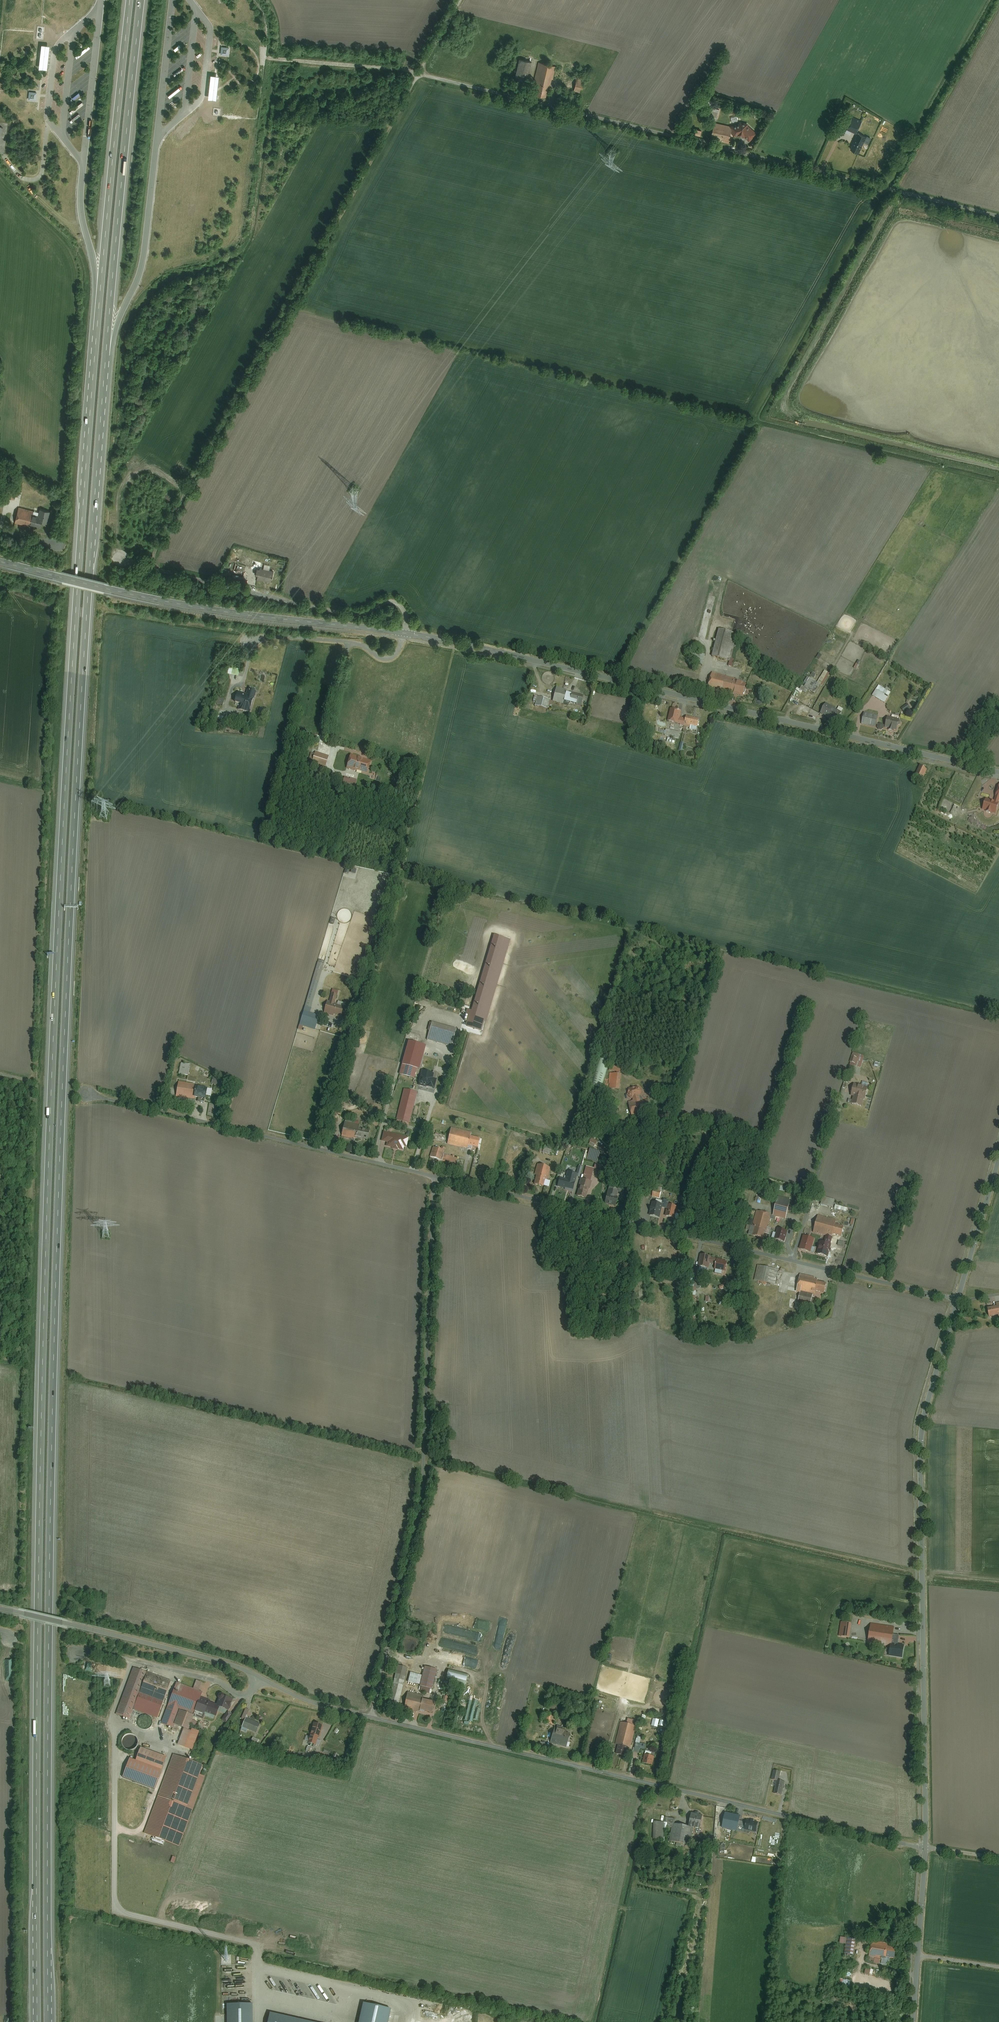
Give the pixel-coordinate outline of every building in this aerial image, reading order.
[(223,46),(223,55),(230,55),(231,47),(223,46)] [(49,73),(51,52),(42,52),(41,72),(49,73)] [(181,55),(171,64),(173,66),(183,57),(181,55)] [(532,63),(519,60),(515,77),(528,80),(532,63)] [(555,65),(539,61),(534,82),(550,86),(555,65)] [(583,92),(584,80),(576,79),(575,91),(583,92)] [(545,97),(548,86),(538,84),(536,94),(545,97)] [(29,91),(28,99),(36,99),(36,92),(29,91)] [(719,118),(720,108),(710,107),(708,116),(719,118)] [(853,116),(847,128),(858,133),(863,120),(853,116)] [(744,121),(732,126),(734,134),(741,132),(745,133),(750,140),(757,132),(744,121)] [(732,126),(715,122),(712,139),(728,142),(732,126)] [(702,131),(688,127),(687,133),(700,137),(702,131)] [(860,132),(852,150),(859,153),(867,135),(860,132)] [(16,492),(5,489),(3,498),(14,500),(16,492)] [(38,514),(18,509),(15,524),(30,528),(30,526),(40,528),(41,523),(46,525),(49,512),(39,509),(38,514)] [(273,582),(274,578),(275,579),(276,571),(262,568),(262,570),(261,569),(259,575),(260,576),(260,579),(273,582)] [(735,659),(731,658),(737,634),(719,629),(713,657),(730,661),(729,666),(733,667),(735,659)] [(703,665),(706,655),(698,652),(696,659),(700,660),(699,663),(703,665)] [(244,668),(230,664),(228,671),(242,675),(244,668)] [(727,675),(712,671),(708,691),(722,694),(723,691),(744,696),(747,681),(726,676),(727,675)] [(810,678),(805,687),(814,693),(819,683),(810,678)] [(879,685),(873,695),(885,703),(891,692),(879,685)] [(567,690),(557,687),(554,701),(564,703),(567,690)] [(255,699),(257,692),(247,689),(245,694),(239,692),(235,703),(242,705),(240,711),(250,714),(255,699)] [(572,693),(570,703),(582,706),(584,696),(572,693)] [(550,699),(538,696),(536,705),(548,708),(550,699)] [(225,700),(218,697),(216,703),(223,706),(225,700)] [(842,712),(827,703),(821,713),(836,722),(842,712)] [(687,716),(686,719),(680,717),(682,711),(673,709),(670,722),(691,727),(690,729),(697,730),(698,726),(700,719),(687,716)] [(879,715),(865,712),(862,724),(876,727),(879,715)] [(893,715),(892,717),(889,716),(886,727),(890,728),(889,730),(895,731),(895,730),(897,730),(899,725),(900,725),(902,720),(900,720),(900,719),(899,719),(899,716),(893,715)] [(681,732),(667,729),(667,731),(661,729),(660,733),(666,734),(665,735),(679,738),(681,732)] [(668,747),(678,748),(679,744),(675,743),(676,738),(668,737),(667,743),(669,743),(668,747)] [(329,755),(316,751),(315,754),(311,753),(309,759),(313,760),(312,763),(325,767),(329,755)] [(351,755),(347,768),(368,774),(372,761),(351,755)] [(923,778),(927,769),(920,766),(916,775),(923,778)] [(995,802),(986,799),(983,810),(997,814),(998,808),(998,789),(995,802)] [(481,1031),(509,940),(495,936),(471,1012),(468,1011),(466,1015),(471,1017),(467,1027),(481,1031)] [(302,1029),(303,1026),(315,1030),(320,1016),(310,1013),(325,961),(320,960),(299,1028),(302,1029)] [(328,1001),(324,1013),(341,1017),(344,1005),(336,1003),(339,991),(333,989),(330,1001),(328,1001)] [(457,1029),(432,1022),(427,1039),(452,1046),(457,1029)] [(420,1069),(426,1046),(417,1043),(419,1038),(411,1036),(401,1074),(415,1078),(417,1069),(420,1069)] [(862,1067),(865,1055),(853,1053),(850,1065),(862,1067)] [(182,1063),(180,1074),(189,1075),(191,1065),(182,1063)] [(620,1090),(622,1074),(618,1073),(618,1068),(613,1067),(613,1073),(611,1072),(610,1089),(620,1090)] [(419,1085),(435,1089),(438,1079),(433,1078),(434,1074),(422,1071),(419,1085)] [(212,1096),(213,1089),(197,1087),(198,1085),(179,1082),(177,1096),(198,1100),(199,1098),(206,1099),(207,1095),(212,1096)] [(852,1095),(855,1096),(854,1103),(863,1105),(864,1098),(866,1099),(869,1088),(855,1084),(852,1095)] [(649,1099),(641,1101),(640,1096),(641,1096),(643,1091),(639,1087),(630,1089),(628,1094),(633,1098),(634,1098),(634,1100),(629,1102),(633,1116),(652,1110),(649,1099)] [(404,1090),(397,1120),(410,1123),(417,1093),(412,1089),(404,1090)] [(360,1125),(345,1122),(342,1136),(366,1142),(368,1131),(359,1129),(360,1125)] [(472,1132),(452,1128),(448,1144),(468,1149),(469,1146),(478,1148),(481,1139),(471,1136),(472,1132)] [(408,1138),(384,1133),(382,1141),(388,1143),(387,1147),(393,1148),(393,1149),(398,1150),(398,1149),(403,1150),(404,1147),(406,1147),(408,1138)] [(551,1155),(551,1154),(555,1155),(556,1149),(553,1148),(553,1147),(546,1145),(545,1147),(542,1146),(540,1152),(551,1155)] [(453,1157),(444,1154),(446,1148),(442,1147),(441,1149),(434,1147),(430,1157),(455,1165),(458,1158),(455,1157),(455,1156),(453,1156),(453,1157)] [(590,1150),(588,1159),(596,1161),(598,1152),(590,1150)] [(535,1174),(537,1175),(534,1184),(544,1187),(547,1177),(548,1178),(551,1168),(538,1164),(535,1174)] [(579,1166),(577,1174),(568,1171),(566,1179),(561,1177),(558,1186),(573,1190),(577,1176),(580,1177),(583,1167),(579,1166)] [(593,1181),(591,1181),(594,1168),(587,1166),(583,1179),(582,1179),(577,1195),(588,1198),(593,1181)] [(611,1187),(609,1194),(608,1194),(605,1203),(615,1205),(618,1197),(616,1196),(618,1189),(611,1187)] [(654,1189),(653,1196),(660,1198),(662,1191),(654,1189)] [(827,1197),(825,1205),(833,1207),(835,1199),(827,1197)] [(650,1215),(660,1218),(664,1204),(653,1202),(650,1215)] [(837,1202),(835,1209),(848,1212),(850,1205),(837,1202)] [(668,1216),(675,1218),(677,1207),(671,1205),(668,1216)] [(789,1210),(776,1206),(774,1215),(787,1219),(789,1210)] [(765,1238),(772,1214),(758,1210),(751,1234),(765,1238)] [(827,1237),(826,1243),(822,1242),(819,1254),(828,1257),(831,1245),(830,1244),(833,1233),(842,1236),(844,1226),(836,1224),(837,1220),(819,1215),(814,1232),(829,1236),(829,1238),(827,1237)] [(785,1242),(788,1231),(780,1229),(777,1240),(785,1242)] [(815,1239),(804,1236),(800,1249),(811,1251),(815,1239)] [(699,1266),(709,1269),(710,1263),(716,1264),(717,1258),(702,1254),(699,1266)] [(718,1260),(716,1269),(726,1271),(729,1262),(725,1261),(725,1260),(718,1258),(718,1260)] [(779,1269),(758,1265),(755,1280),(775,1284),(779,1269)] [(828,1283),(818,1281),(819,1278),(801,1274),(797,1291),(801,1292),(799,1300),(812,1303),(813,1295),(815,1295),(816,1290),(826,1292),(828,1283)] [(990,1317),(998,1316),(998,1302),(998,1303),(998,1306),(989,1308),(990,1317)] [(848,1639),(851,1625),(840,1623),(838,1638),(848,1639)] [(894,1627),(870,1624),(867,1644),(890,1648),(888,1657),(902,1660),(904,1647),(897,1646),(899,1636),(893,1635),(894,1627)] [(437,1669),(426,1667),(422,1685),(432,1688),(437,1669)] [(149,1673),(134,1668),(117,1714),(132,1719),(137,1707),(139,1703),(142,1693),(149,1673)] [(422,1675),(404,1671),(402,1679),(412,1681),(419,1683),(422,1675)] [(172,1681),(149,1673),(142,1693),(165,1702),(172,1681)] [(412,1681),(402,1679),(399,1692),(408,1694),(412,1681)] [(175,1682),(162,1725),(178,1730),(179,1726),(183,1728),(178,1745),(194,1750),(199,1731),(189,1728),(191,1724),(196,1726),(197,1721),(193,1720),(194,1716),(204,1719),(205,1714),(217,1717),(219,1711),(228,1714),(233,1698),(220,1695),(218,1703),(201,1698),(203,1691),(200,1690),(202,1681),(196,1680),(194,1687),(175,1682)] [(150,1707),(162,1711),(165,1702),(142,1693),(139,1703),(150,1707)] [(419,1713),(423,1701),(409,1697),(405,1709),(419,1713)] [(435,1701),(423,1699),(423,1701),(421,1710),(433,1713),(435,1701)] [(139,1703),(137,1707),(149,1711),(150,1707),(139,1703)] [(556,1715),(546,1713),(544,1723),(554,1725),(556,1715)] [(246,1717),(242,1726),(258,1732),(261,1723),(246,1717)] [(636,1726),(621,1722),(616,1743),(631,1746),(636,1726)] [(322,1725),(313,1723),(308,1742),(317,1745),(322,1725)] [(570,1735),(554,1730),(551,1742),(566,1746),(570,1735)] [(120,1740),(127,1752),(140,1745),(133,1733),(120,1740)] [(646,1744),(641,1743),(642,1737),(638,1736),(634,1752),(639,1753),(640,1748),(645,1749),(646,1744)] [(253,1737),(251,1743),(257,1745),(259,1739),(253,1737)] [(166,1757),(140,1747),(135,1761),(161,1770),(166,1757)] [(179,1846),(204,1776),(199,1774),(202,1765),(172,1754),(144,1833),(169,1842),(169,1843),(179,1846)] [(656,1756),(645,1754),(643,1764),(654,1766),(656,1756)] [(161,1770),(135,1761),(128,1758),(121,1779),(153,1791),(161,1770)] [(786,1781),(778,1779),(775,1793),(783,1794),(786,1781)] [(705,1814),(693,1812),(690,1826),(702,1828),(705,1814)] [(740,1815),(728,1813),(725,1827),(737,1829),(740,1815)] [(759,1822),(748,1820),(746,1830),(757,1832),(759,1822)] [(665,1823),(654,1822),(653,1837),(664,1838),(665,1823)] [(689,1827),(675,1825),(673,1840),(686,1842),(689,1827)] [(192,1924),(207,1928),(211,1915),(202,1912),(200,1919),(198,1918),(197,1921),(193,1920),(192,1924)] [(856,1939),(848,1938),(846,1953),(854,1954),(856,1939)] [(872,1940),(870,1954),(887,1956),(888,1946),(889,1942),(872,1940)] [(896,1947),(888,1946),(887,1956),(895,1958),(896,1947)] [(873,1975),(874,1969),(867,1967),(865,1973),(873,1975)] [(226,2004),(226,2021),(252,2021),(251,2003),(226,2004)] [(390,2009),(362,2003),(358,2021),(387,2021),(390,2009)] [(269,2013),(267,2021),(311,2021),(269,2013)]
